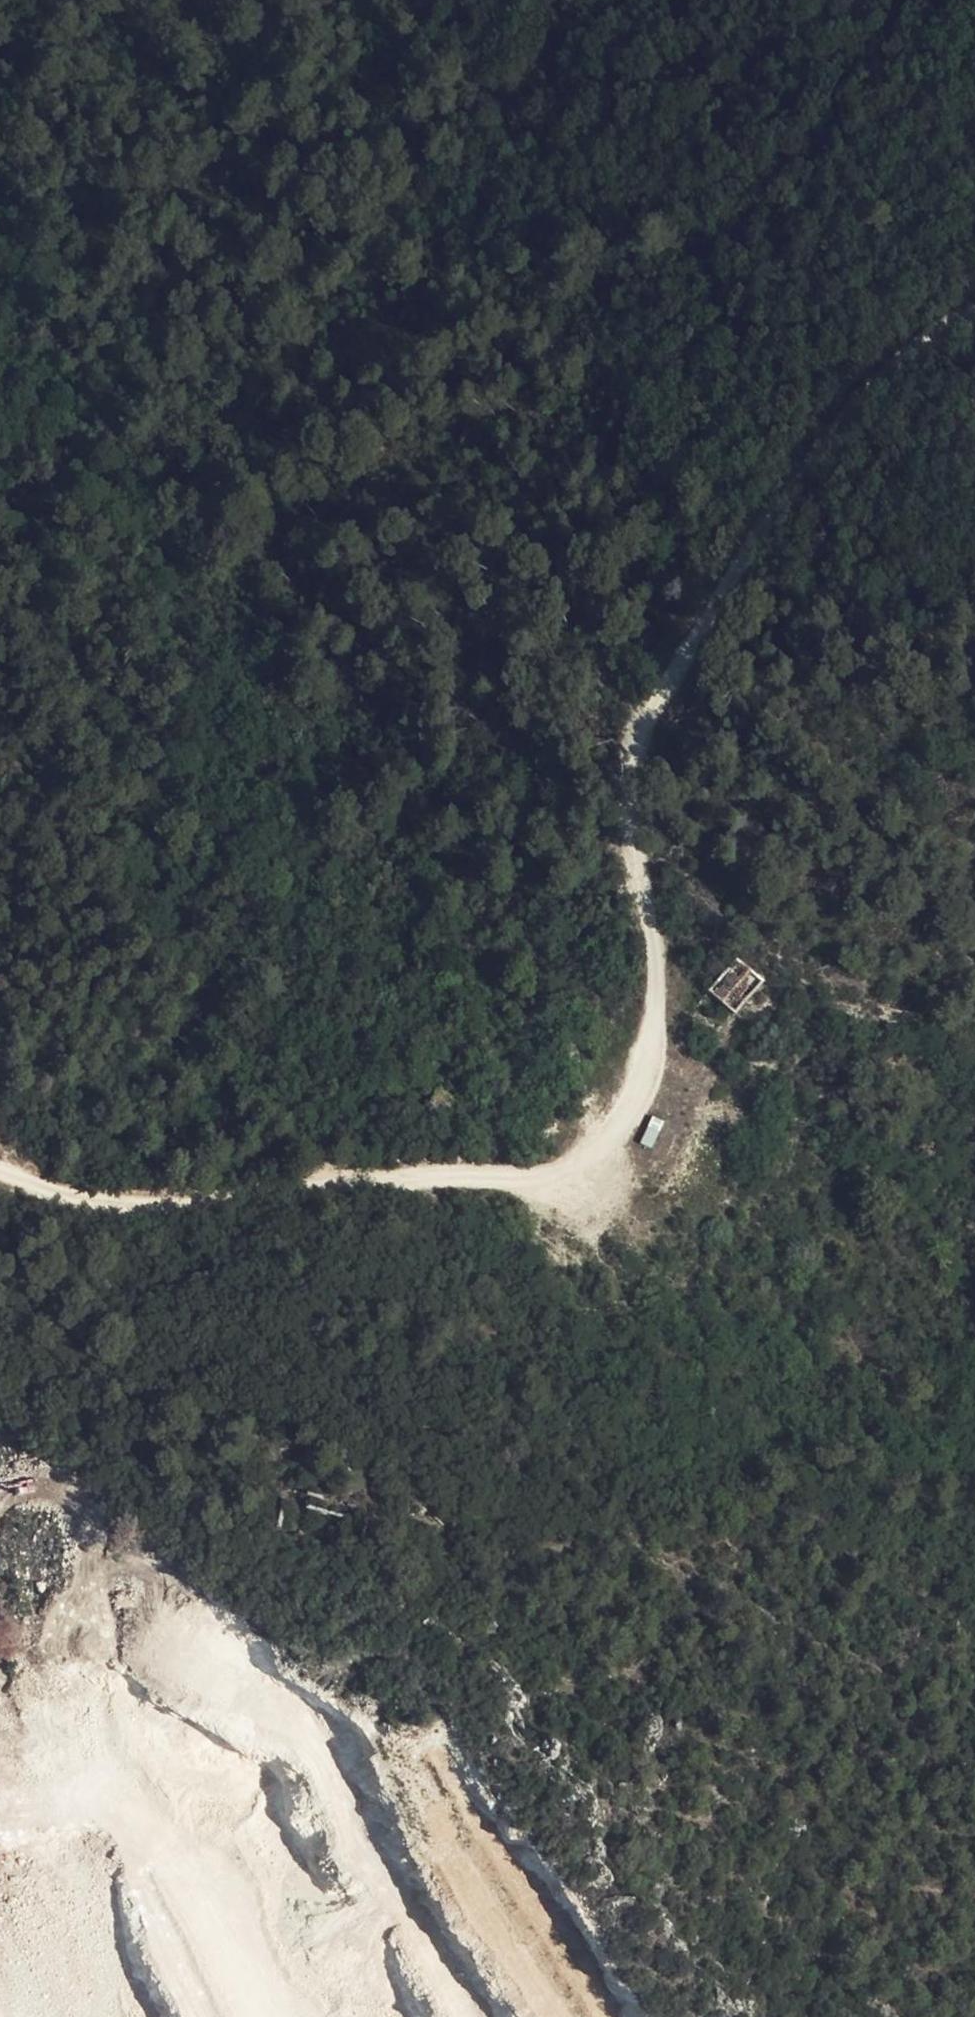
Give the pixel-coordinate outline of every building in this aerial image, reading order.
[(739,994),(771,968),(748,942),(716,971),(739,994)] [(639,1144),(653,1148),(663,1119),(649,1114),(639,1144)]
